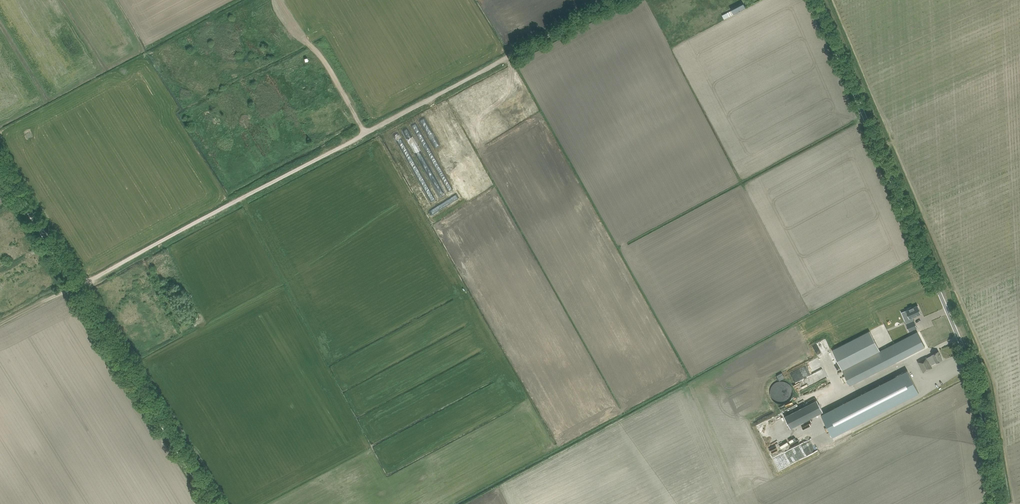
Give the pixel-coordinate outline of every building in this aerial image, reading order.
[(729,11),(721,14),(723,18),(745,9),(742,2),(728,8),(729,11)] [(911,321),(906,324),(909,331),(917,327),(914,320),(912,317),(921,313),(918,305),(911,308),(911,307),(907,309),(907,310),(906,310),(911,321)] [(893,331),(895,335),(902,331),(900,327),(893,331)] [(832,350),(850,385),(895,361),(888,347),(880,351),(870,331),(832,350)] [(894,343),(888,347),(895,361),(902,358),(925,346),(918,331),(894,343)] [(918,361),(923,372),(932,368),(931,365),(936,362),(942,359),(938,351),(932,354),(932,355),(927,357),(918,361)] [(835,407),(821,414),(833,436),(846,429),(919,392),(907,370),(835,407)] [(806,385),(799,378),(801,376),(798,374),(795,378),(799,381),(796,384),(802,389),(806,385)] [(775,398),(786,400),(790,384),(780,382),(779,385),(777,384),(775,391),(777,392),(775,398)] [(817,400),(785,416),(790,427),(823,411),(817,400)] [(800,456),(797,450),(807,445),(805,442),(791,449),(795,458),(800,456)] [(849,442),(842,445),(847,454),(854,450),(849,442)]
